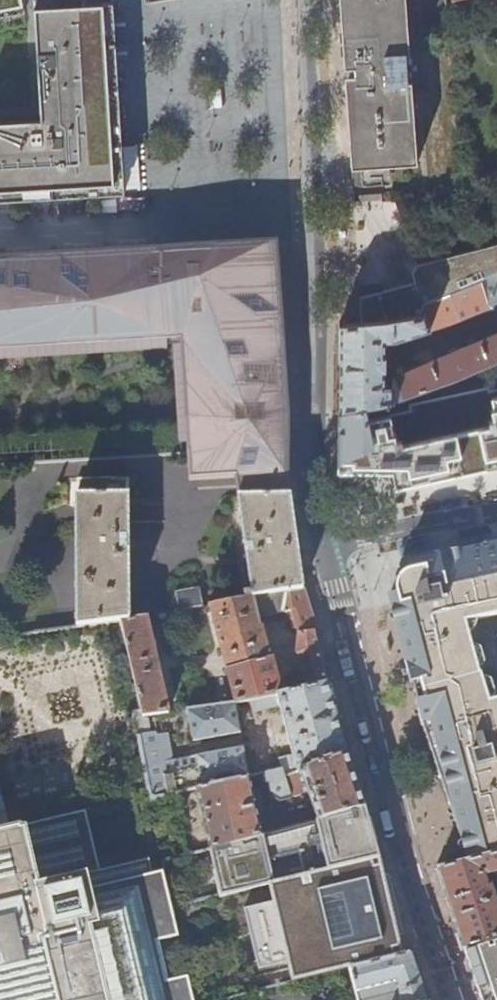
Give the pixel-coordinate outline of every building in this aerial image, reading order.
[(24,10),(22,0),(0,0),(0,15),(24,10)] [(345,67),(354,66),(355,77),(355,88),(346,88),(346,91),(351,171),(362,170),(363,179),(385,178),(385,169),(418,167),(412,87),(425,86),(422,55),(410,56),(406,0),(339,0),(345,67)] [(114,3),(88,4),(35,7),(42,119),(0,122),(0,200),(47,197),(125,192),(114,3)] [(289,407),(283,407),(282,399),(282,391),(287,391),(285,360),(276,244),(186,248),(186,255),(157,256),(157,250),(132,251),(0,261),(0,348),(25,346),(167,338),(190,336),(196,440),(197,457),(187,458),(189,483),(238,485),(289,483),(289,467),(289,407)] [(360,300),(362,325),(383,323),(393,322),(426,317),(423,306),(496,274),(496,247),(418,268),(413,275),(416,285),(360,300)] [(426,317),(430,332),(496,309),(496,274),(423,306),(426,317)] [(362,325),(340,326),(340,337),(339,413),(364,408),(392,403),(496,361),(496,333),(393,379),(392,386),(385,386),(386,343),(395,343),(430,332),(426,317),(393,322),(383,323),(362,325)] [(339,413),(339,427),(338,473),(393,474),(396,490),(496,468),(496,390),(489,392),(488,388),(408,407),(409,412),(366,421),(364,408),(339,413)] [(74,499),(77,629),(121,624),(129,622),(129,594),(129,567),(128,501),(127,482),(126,482),(77,483),(77,499),(74,499)] [(289,483),(238,485),(239,498),(291,497),(290,489),(289,483)] [(275,595),(304,591),(298,544),(291,497),(239,498),(253,593),(245,595),(246,600),(275,595)] [(496,855),(496,708),(496,705),(487,707),(480,678),(479,679),(464,625),(488,619),(496,617),(496,544),(473,550),(437,557),(439,567),(424,570),(425,574),(408,579),(405,582),(402,586),(402,591),(405,602),(407,610),(409,619),(405,620),(446,772),(466,847),(470,862),(496,855)] [(180,613),(204,608),(200,589),(176,593),(180,613)] [(297,693),(330,686),(321,653),(318,642),(317,635),(318,634),(311,613),(304,591),(275,595),(246,600),(210,607),(225,666),(236,705),(251,702),(280,696),(264,629),(262,629),(260,621),(277,616),(279,625),(290,622),(293,631),(298,630),(299,636),(296,653),(301,671),(292,673),(297,693)] [(129,622),(121,624),(130,661),(143,713),(144,717),(159,715),(169,714),(157,661),(148,619),(129,622)] [(302,774),(348,755),(336,712),(330,686),(297,693),(280,696),(251,702),(254,715),(281,708),(294,757),(281,761),(283,771),(287,780),(302,774)] [(236,705),(182,712),(183,718),(189,717),(194,742),(241,734),(236,705)] [(198,790),(250,778),(244,749),(173,762),(168,735),(163,736),(159,715),(144,717),(143,713),(135,715),(150,790),(152,800),(198,790)] [(320,823),(367,811),(363,801),(353,771),(348,755),(302,774),(310,796),(320,823)] [(284,803),(310,796),(302,774),(287,780),(283,771),(261,776),(263,788),(270,787),(271,794),(284,803)] [(212,851),(264,837),(250,778),(198,790),(212,851)] [(264,837),(212,851),(222,896),(271,885),(382,860),(381,857),(376,858),(375,853),(374,848),(378,847),(367,811),(320,823),(264,837)] [(89,813),(87,814),(102,880),(153,866),(149,853),(141,855),(102,864),(89,813)] [(0,833),(0,999),(176,999),(172,980),(162,940),(155,913),(164,910),(155,875),(153,866),(102,880),(87,814),(4,832),(0,833)] [(466,952),(496,942),(496,905),(491,887),(489,888),(485,877),(496,874),(496,855),(470,862),(439,871),(455,920),(466,952)] [(351,971),(406,958),(404,949),(399,951),(397,941),(402,940),(404,940),(399,912),(388,876),(386,877),(381,878),(379,869),(384,868),(382,860),(271,885),(275,903),(246,910),(261,972),(291,965),(296,983),(351,971)] [(181,935),(174,907),(174,908),(168,873),(155,875),(164,910),(155,913),(162,940),(181,935)] [(466,952),(472,971),(479,992),(481,999),(496,999),(496,942),(466,952)] [(351,971),(359,999),(432,999),(430,995),(424,978),(416,955),(406,958),(351,971)] [(191,975),(172,980),(176,999),(197,999),(191,975)]
